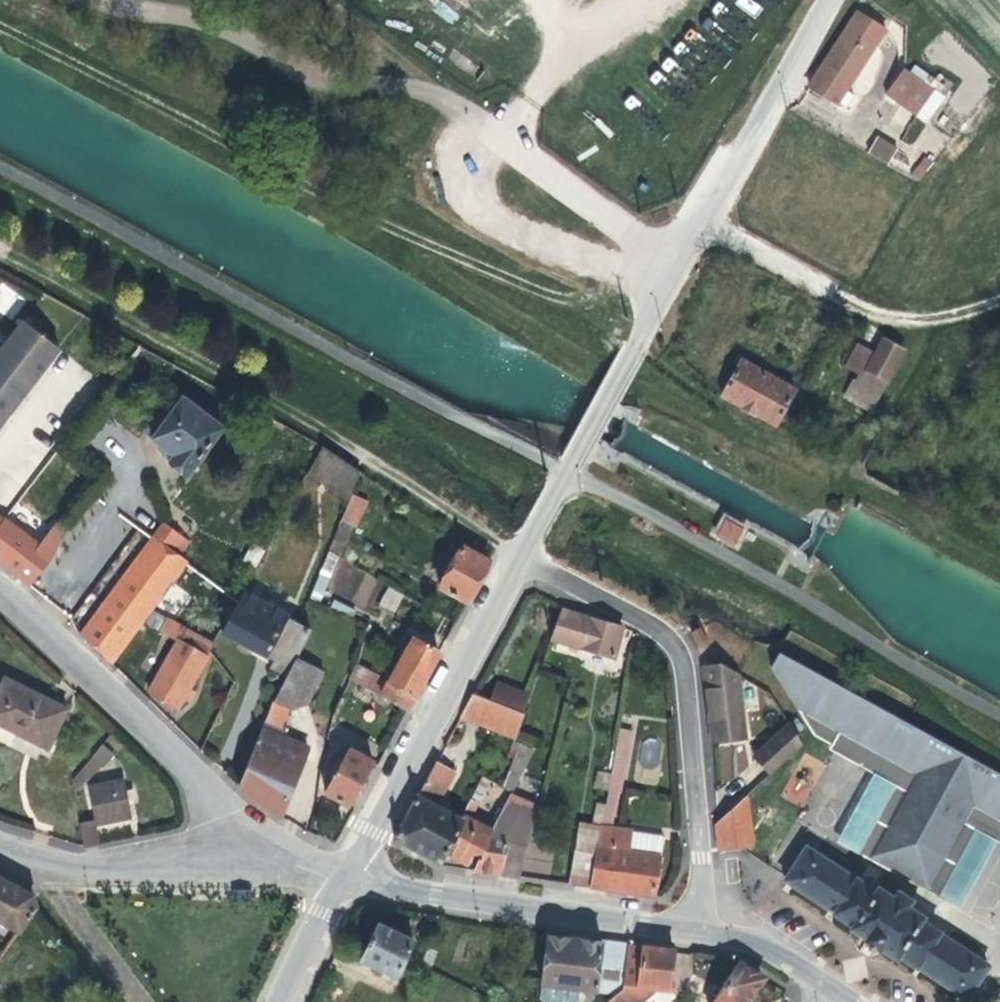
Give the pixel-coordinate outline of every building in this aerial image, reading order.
[(734,3),(754,18),(762,7),(752,0),(736,0),(734,3)] [(849,10),(839,27),(867,48),(879,29),(849,10)] [(839,27),(804,87),(832,102),(867,48),(839,27)] [(895,71),(885,86),(914,109),(925,94),(895,71)] [(867,153),(886,163),(896,145),(876,135),(867,153)] [(10,320),(26,299),(1,281),(0,283),(0,312),(10,320)] [(0,341),(0,414),(51,348),(16,321),(0,341)] [(870,334),(852,363),(870,373),(887,344),(870,334)] [(870,373),(869,376),(890,388),(914,346),(910,344),(893,334),(887,344),(870,373)] [(748,356),(729,389),(781,418),(800,385),(748,356)] [(869,376),(858,395),(880,407),(890,388),(869,376)] [(175,396),(144,436),(166,453),(161,460),(180,475),(216,427),(175,396)] [(313,447),(299,475),(341,500),(343,495),(353,472),(313,447)] [(341,500),(332,522),(349,529),(360,503),(343,495),(341,500)] [(23,586),(46,556),(0,521),(0,569),(23,586)] [(158,524),(73,635),(102,663),(143,609),(177,563),(171,558),(183,543),(158,524)] [(722,524),(715,537),(734,547),(743,532),(722,524)] [(251,543),(243,560),(256,567),(265,550),(251,543)] [(451,555),(433,585),(460,601),(482,561),(455,546),(455,548),(449,544),(445,551),(451,555)] [(395,613),(403,592),(385,586),(378,607),(395,613)] [(237,595),(217,634),(282,669),(287,660),(301,630),(289,623),(275,616),(260,608),(237,595)] [(263,602),(260,608),(275,616),(277,610),(263,602)] [(555,608),(543,640),(571,648),(580,617),(555,608)] [(580,617),(571,648),(606,657),(613,627),(580,617)] [(179,630),(144,692),(171,707),(177,696),(183,687),(204,652),(207,647),(179,630)] [(406,638),(374,696),(399,710),(431,652),(406,638)] [(773,652),(767,662),(764,667),(804,732),(806,736),(824,746),(874,773),(894,784),(855,857),(924,894),(964,822),(991,836),(999,841),(999,776),(903,723),(773,652)] [(282,669),(268,698),(290,707),(299,704),(313,673),(287,660),(282,669)] [(714,664),(697,666),(705,740),(716,739),(723,738),(737,737),(730,674),(714,664)] [(40,748),(59,710),(0,680),(0,728),(40,748)] [(183,687),(177,696),(182,700),(188,690),(183,687)] [(464,692),(453,714),(479,724),(488,701),(466,693),(464,692)] [(268,698),(258,722),(273,728),(280,711),(290,707),(268,698)] [(488,701),(479,724),(508,735),(516,712),(488,701)] [(783,723),(748,756),(763,773),(795,743),(783,723)] [(593,821),(618,825),(632,731),(616,729),(610,772),(597,770),(593,794),(597,795),(593,821)] [(254,730),(232,785),(274,815),(300,748),(254,730)] [(96,743),(75,766),(83,772),(92,762),(95,764),(106,751),(96,743)] [(517,790),(529,749),(516,746),(504,786),(517,790)] [(865,773),(828,842),(855,857),(894,784),(874,773),(824,746),(822,749),(839,759),(865,773)] [(342,749),(319,791),(342,805),(365,762),(342,749)] [(429,760),(388,838),(432,862),(438,851),(454,819),(453,818),(427,804),(445,770),(429,760)] [(491,776),(487,782),(494,786),(497,779),(491,776)] [(497,779),(494,786),(501,789),(504,784),(497,779)] [(116,780),(79,786),(85,821),(86,824),(123,817),(116,780)] [(473,850),(466,869),(495,873),(511,816),(519,795),(504,790),(482,829),(473,850)] [(511,816),(495,873),(512,876),(528,813),(526,812),(530,799),(519,795),(511,816)] [(454,819),(438,851),(458,862),(467,847),(473,850),(482,829),(462,818),(470,802),(464,798),(453,818),(454,819)] [(752,806),(713,810),(717,851),(756,847),(752,806)] [(85,821),(70,823),(74,847),(89,843),(86,824),(85,821)] [(573,822),(561,883),(582,886),(594,825),(573,822)] [(964,822),(924,894),(950,908),(988,841),(991,836),(964,822)] [(594,825),(582,886),(647,895),(653,855),(621,849),(624,830),(594,825)] [(624,830),(621,849),(653,855),(655,835),(624,830)] [(988,841),(999,847),(999,841),(991,836),(988,841)] [(800,848),(779,879),(828,912),(827,913),(845,924),(842,928),(858,938),(857,940),(872,950),(874,948),(888,958),(891,954),(910,967),(911,965),(959,997),(979,965),(930,934),(931,932),(913,921),(915,917),(870,887),(867,891),(849,879),(848,880),(800,848)] [(11,933),(29,907),(23,895),(0,882),(0,927),(11,933)] [(374,924),(357,960),(389,977),(407,940),(374,924)] [(3,945),(11,933),(0,927),(0,943),(3,945)] [(542,933),(535,980),(589,989),(590,977),(592,962),(617,967),(621,942),(599,939),(598,942),(542,933)] [(617,967),(615,981),(630,983),(660,988),(666,948),(621,942),(617,967)] [(705,1001),(741,1001),(746,995),(757,978),(732,961),(705,1001)] [(592,962),(590,977),(615,981),(617,967),(592,962)] [(596,1001),(622,1001),(629,997),(630,983),(615,981),(614,987),(596,1001)]
